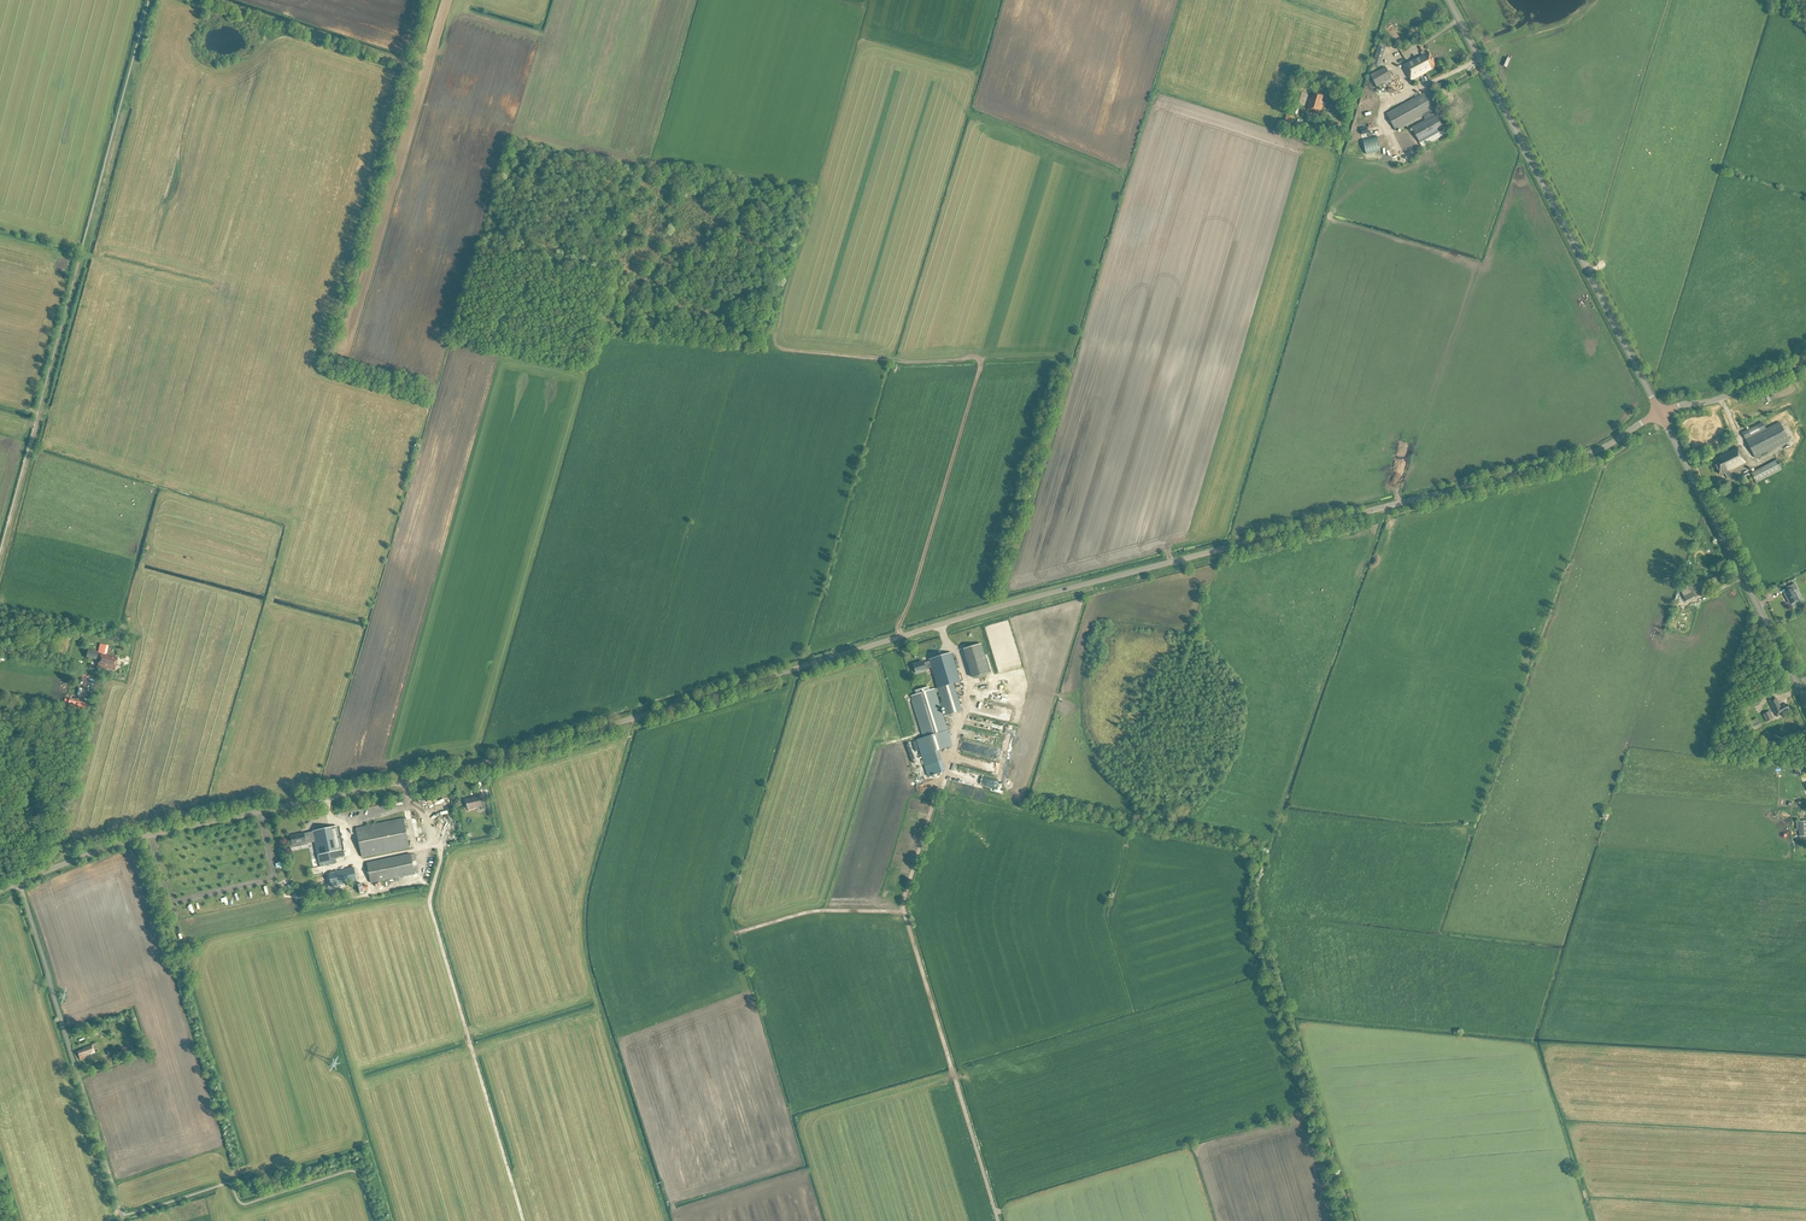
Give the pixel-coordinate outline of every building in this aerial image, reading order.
[(1379,46),(1385,48),(1388,41),(1381,39),(1379,46)] [(1380,67),(1385,49),(1378,47),(1373,65),(1380,67)] [(1437,67),(1428,52),(1403,66),(1411,81),(1437,67)] [(1385,67),(1370,75),(1376,87),(1392,78),(1385,67)] [(1390,94),(1405,88),(1400,76),(1383,83),(1386,90),(1389,90),(1390,94)] [(1305,105),(1308,96),(1296,92),(1293,101),(1305,105)] [(1322,102),(1324,96),(1314,93),(1312,100),(1310,99),(1307,111),(1320,115),(1324,103),(1322,102)] [(1444,130),(1436,115),(1424,94),(1386,114),(1396,131),(1424,116),(1426,120),(1411,128),(1420,143),(1444,130)] [(1292,125),(1294,117),(1287,115),(1285,124),(1292,125)] [(1343,134),(1345,126),(1337,124),(1334,132),(1343,134)] [(1789,441),(1779,422),(1766,429),(1762,423),(1742,433),(1755,458),(1789,441)] [(1733,476),(1730,471),(1746,463),(1737,447),(1714,460),(1715,461),(1713,462),(1720,475),(1721,474),(1722,475),(1725,474),(1727,479),(1733,476)] [(1756,483),(1782,470),(1777,460),(1751,474),(1756,483)] [(1722,577),(1720,572),(1714,575),(1713,574),(1704,578),(1708,586),(1711,584),(1712,586),(1714,585),(1713,583),(1717,581),(1716,580),(1722,577)] [(1703,589),(1701,586),(1703,585),(1701,580),(1680,591),(1686,601),(1702,593),(1701,590),(1703,589)] [(1796,602),(1799,600),(1795,591),(1798,590),(1795,584),(1787,588),(1789,591),(1784,593),(1790,604),(1792,603),(1793,604),(1796,603),(1796,602)] [(972,678),(990,673),(981,644),(963,649),(972,678)] [(114,671),(118,657),(88,650),(86,657),(97,660),(97,659),(99,660),(97,667),(114,671)] [(952,653),(929,660),(929,662),(923,663),(923,662),(913,665),(915,674),(925,671),(925,670),(931,668),(937,688),(930,690),(929,687),(915,691),(916,695),(911,696),(923,738),(916,740),(924,767),(937,763),(934,752),(951,747),(935,694),(938,693),(945,716),(961,711),(953,684),(960,682),(952,653)] [(1016,681),(1013,692),(1019,694),(1022,682),(1016,681)] [(1025,697),(979,688),(977,698),(1023,707),(1025,697)] [(1781,708),(1776,698),(1769,701),(1777,717),(1784,714),(1783,713),(1789,710),(1787,705),(1781,708)] [(88,712),(90,703),(70,699),(68,708),(88,712)] [(1760,704),(1758,699),(1746,706),(1748,710),(1760,704)] [(1767,722),(1773,719),(1770,712),(1763,715),(1767,722)] [(1752,731),(1761,726),(1757,718),(1748,722),(1752,731)] [(1786,771),(1785,779),(1802,780),(1803,772),(1786,771)] [(479,797),(473,798),(473,799),(466,800),(468,810),(481,807),(481,810),(486,809),(484,801),(480,802),(479,797)] [(423,831),(429,831),(428,818),(419,818),(419,826),(423,825),(423,831)] [(362,857),(409,848),(403,819),(356,829),(362,857)] [(317,855),(342,850),(337,827),(313,832),(313,833),(304,835),(304,833),(291,836),(293,845),(306,843),(306,840),(314,839),(317,855)] [(342,850),(317,855),(317,856),(320,867),(346,861),(343,850),(342,850)] [(371,883),(415,874),(410,854),(367,863),(371,883)] [(332,887),(357,881),(354,868),(329,873),(332,887)] [(378,883),(374,884),(375,889),(372,889),(374,899),(383,897),(381,888),(379,888),(378,883)] [(80,1060),(86,1057),(86,1055),(94,1052),(92,1045),(83,1048),(83,1049),(77,1052),(80,1060)]
